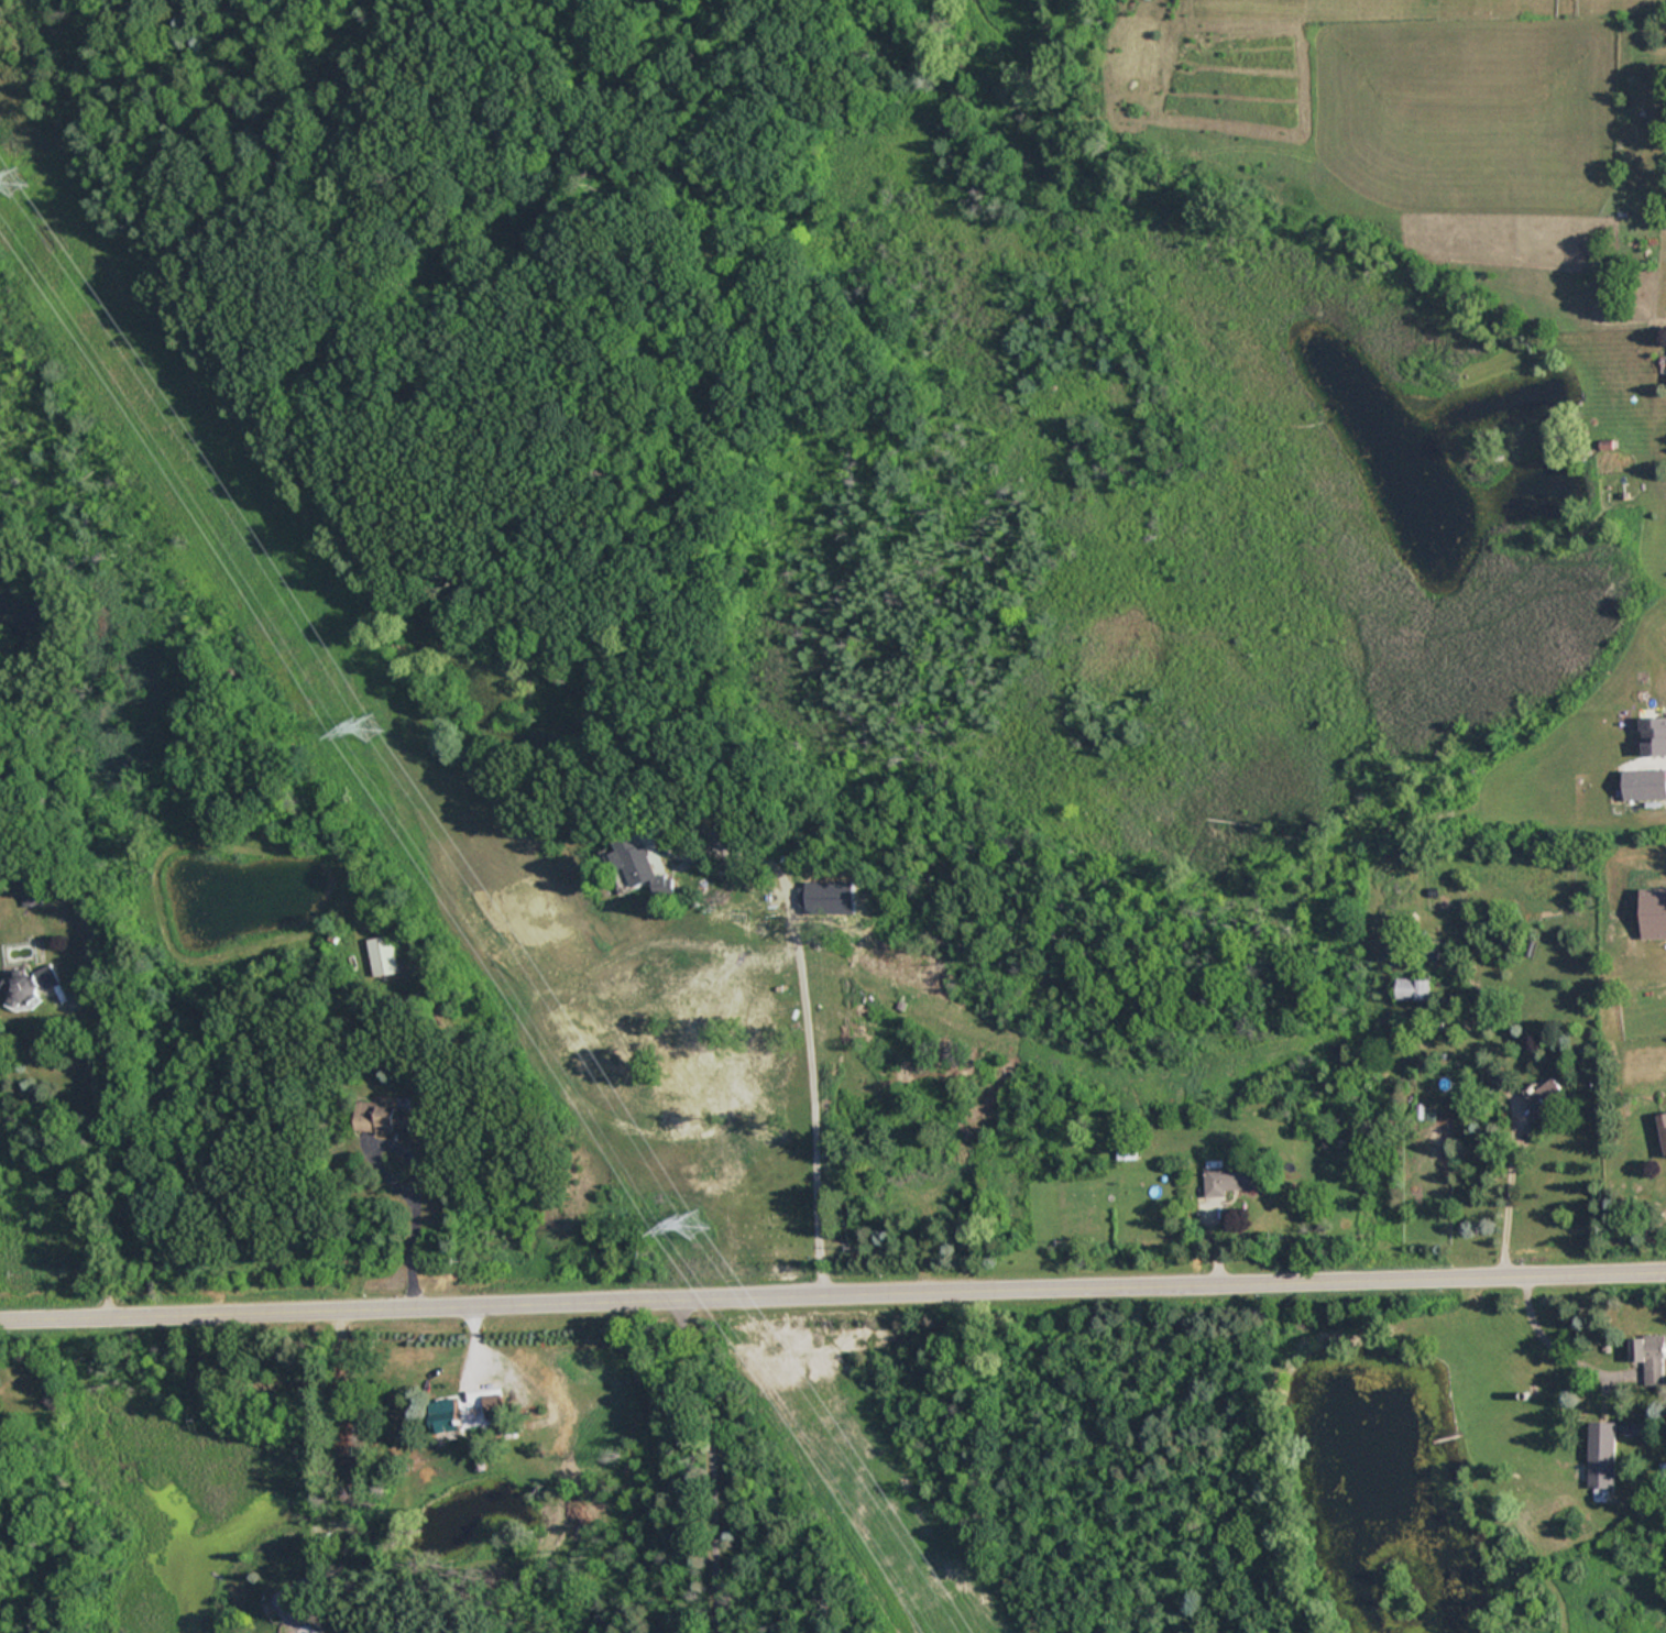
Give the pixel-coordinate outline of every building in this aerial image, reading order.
[(1641,718),(1642,757),(1665,756),(1665,718),(1641,718)] [(630,888),(650,882),(655,899),(676,893),(670,873),(656,877),(646,843),(639,845),(634,831),(615,836),(630,888)] [(1641,889),(1641,938),(1665,938),(1665,889),(1641,889)] [(371,976),(396,973),(392,936),(367,939),(371,976)] [(56,982),(49,962),(4,979),(14,1008),(39,999),(36,990),(56,982)] [(1431,1000),(1431,979),(1397,979),(1397,1000),(1431,1000)] [(1569,1098),(1554,1077),(1525,1097),(1541,1119),(1569,1098)] [(412,1106),(357,1101),(355,1131),(409,1135),(412,1106)] [(1205,1193),(1257,1193),(1257,1166),(1205,1166),(1205,1193)] [(1631,1334),(1631,1361),(1644,1361),(1644,1384),(1665,1384),(1665,1334),(1631,1334)] [(483,1417),(501,1417),(501,1394),(482,1394),(483,1417)] [(431,1434),(460,1427),(453,1396),(423,1403),(431,1434)] [(1615,1421),(1590,1421),(1590,1460),(1615,1460),(1615,1421)] [(306,1619),(294,1632),(321,1632),(306,1619)]
